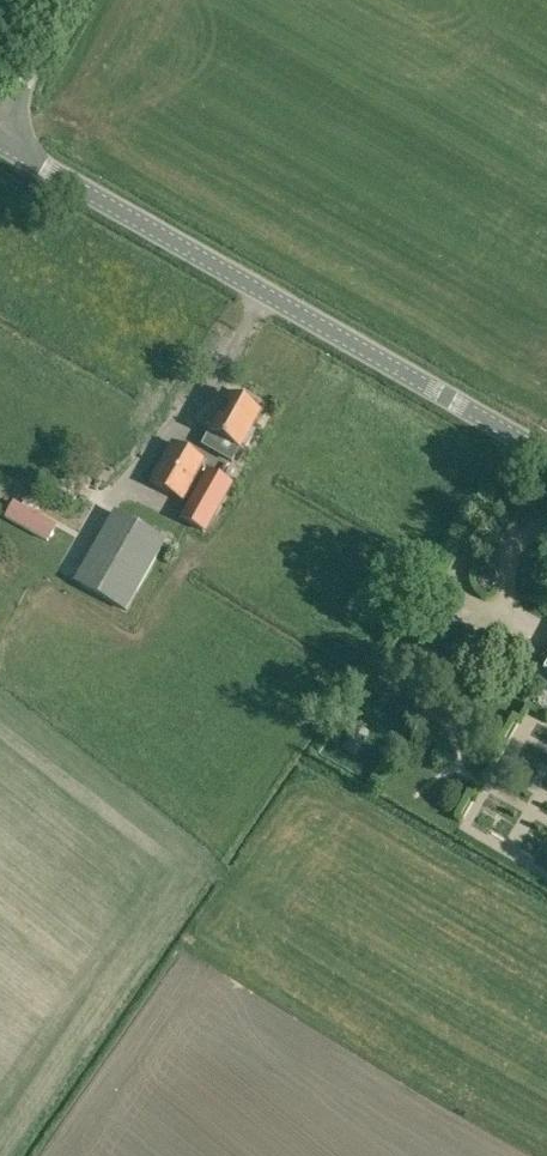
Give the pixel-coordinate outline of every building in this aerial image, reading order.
[(231,461),(241,445),(248,449),(257,432),(250,428),(260,410),(260,406),(250,400),(247,402),(232,394),(203,444),(231,461)] [(148,482),(182,501),(184,503),(207,463),(171,442),(148,482)] [(208,469),(201,482),(180,520),(206,533),(226,496),(233,483),(208,469)] [(74,582),(127,612),(169,539),(115,509),(74,582)] [(355,756),(369,733),(356,725),(343,748),(355,756)]
